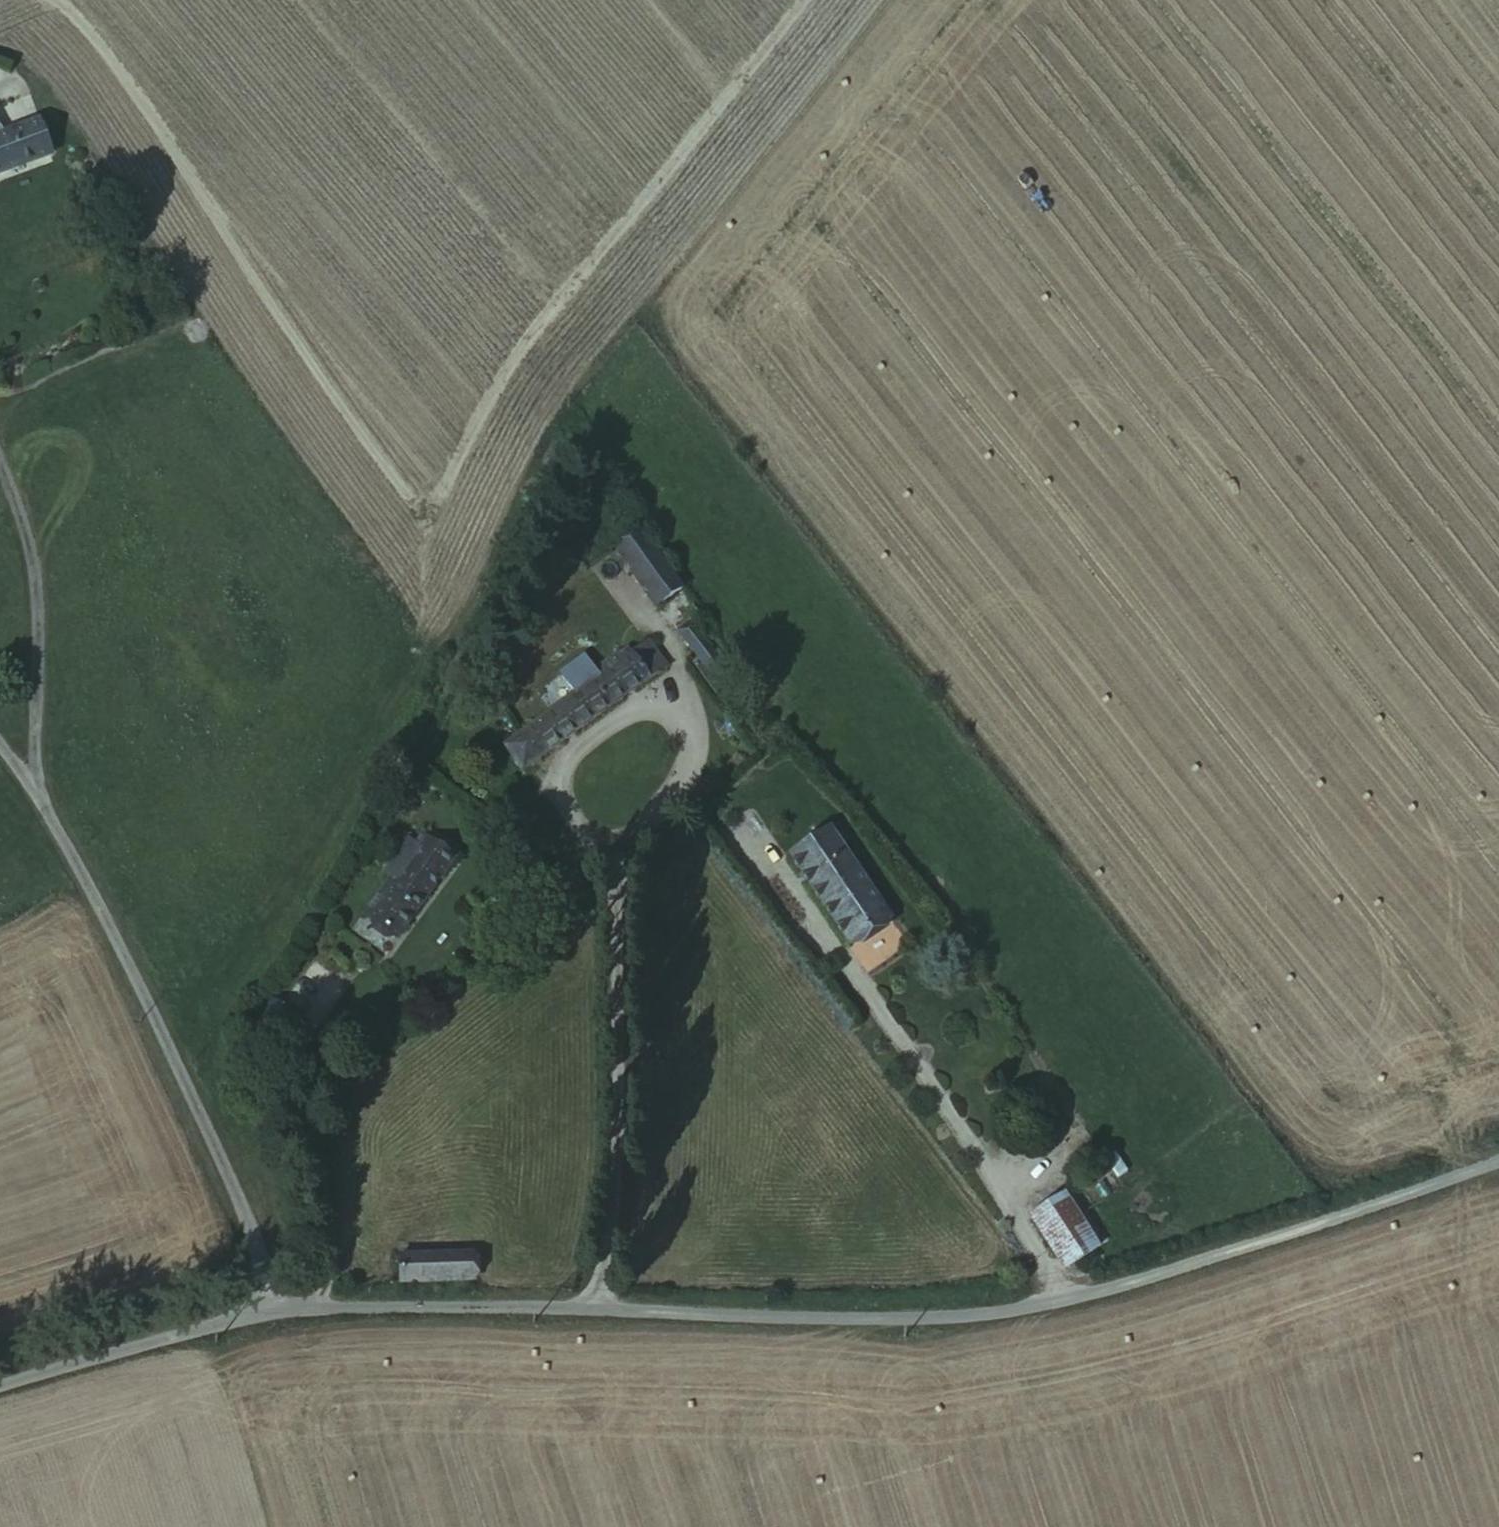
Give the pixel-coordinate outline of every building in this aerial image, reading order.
[(19,165),(59,153),(45,116),(0,130),(0,172),(19,165)] [(678,540),(664,521),(641,539),(657,559),(678,540)] [(684,596),(707,578),(678,540),(657,559),(684,596)] [(541,726),(561,755),(690,658),(669,630),(637,652),(630,645),(604,665),(610,674),(541,726)] [(849,820),(802,851),(865,942),(910,908),(849,820)] [(434,849),(427,859),(438,866),(444,852),(434,849)] [(444,852),(438,866),(422,889),(449,904),(468,868),(444,852)] [(438,866),(427,859),(416,856),(397,889),(404,896),(401,903),(411,910),(395,940),(419,954),(449,904),(422,889),(438,866)] [(411,910),(401,903),(383,932),(395,940),(411,910)] [(1120,1244),(1084,1192),(1051,1217),(1087,1268),(1120,1244)] [(480,1256),(410,1258),(411,1288),(481,1287),(480,1256)]
